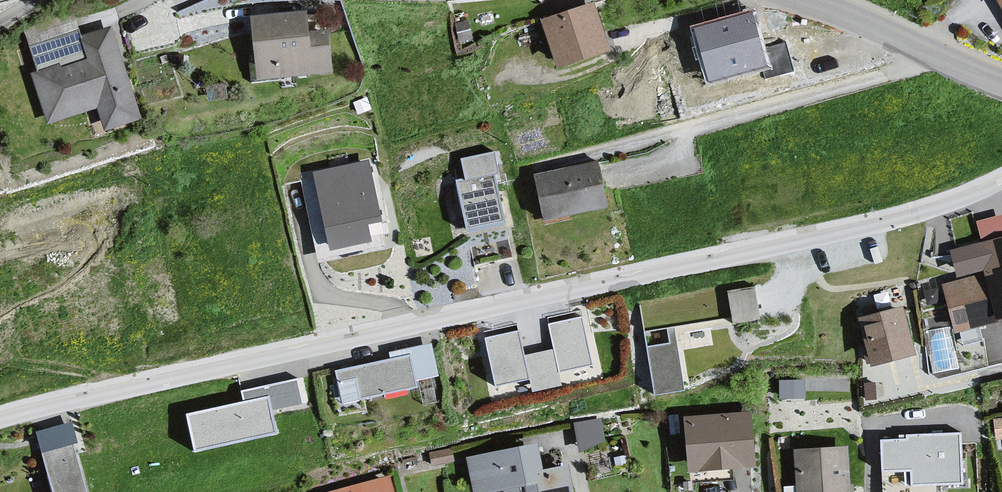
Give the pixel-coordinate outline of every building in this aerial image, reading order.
[(589,4),(538,21),(554,72),(606,55),(589,4)] [(307,14),(254,21),(261,81),(337,72),(333,36),(310,39),(307,14)] [(768,64),(754,15),(697,30),(710,79),(768,64)] [(90,63),(35,81),(50,127),(97,112),(103,132),(141,120),(112,29),(82,39),(90,63)] [(590,159),(527,174),(539,223),(601,208),(590,159)] [(371,160),(315,171),(332,255),(374,246),(370,227),(384,225),(371,160)] [(496,173),(456,181),(467,237),(507,229),(496,173)] [(1001,228),(1001,209),(976,218),(982,235),(1001,228)] [(946,285),(957,328),(972,324),(1001,316),(1001,239),(952,251),(960,282),(946,285)] [(758,320),(750,287),(720,295),(729,327),(758,320)] [(902,309),(862,319),(873,363),(913,353),(902,309)] [(586,318),(550,326),(557,353),(562,378),(598,370),(586,318)] [(521,331),(485,338),(495,390),(531,383),(526,360),(521,331)] [(392,363),(337,373),(343,406),(419,392),(418,383),(443,378),(436,343),(390,352),(392,363)] [(673,343),(642,349),(650,395),(681,390),(673,343)] [(557,353),(526,360),(531,383),(534,395),(565,388),(562,378),(557,353)] [(244,405),(190,415),(198,453),(280,437),(275,413),(307,407),(301,381),(242,393),(244,405)] [(746,415),(680,421),(685,477),(751,470),(746,415)] [(582,443),(605,437),(603,426),(579,431),(582,443)] [(961,482),(959,435),(907,436),(907,441),(883,442),(885,491),(934,491),(934,483),(961,482)] [(47,491),(83,491),(68,442),(34,450),(47,491)] [(462,459),(470,491),(489,491),(496,490),(497,491),(567,491),(562,466),(537,472),(532,444),(462,459)] [(797,453),(799,491),(847,491),(845,451),(797,453)] [(337,491),(390,491),(387,480),(337,491)]
